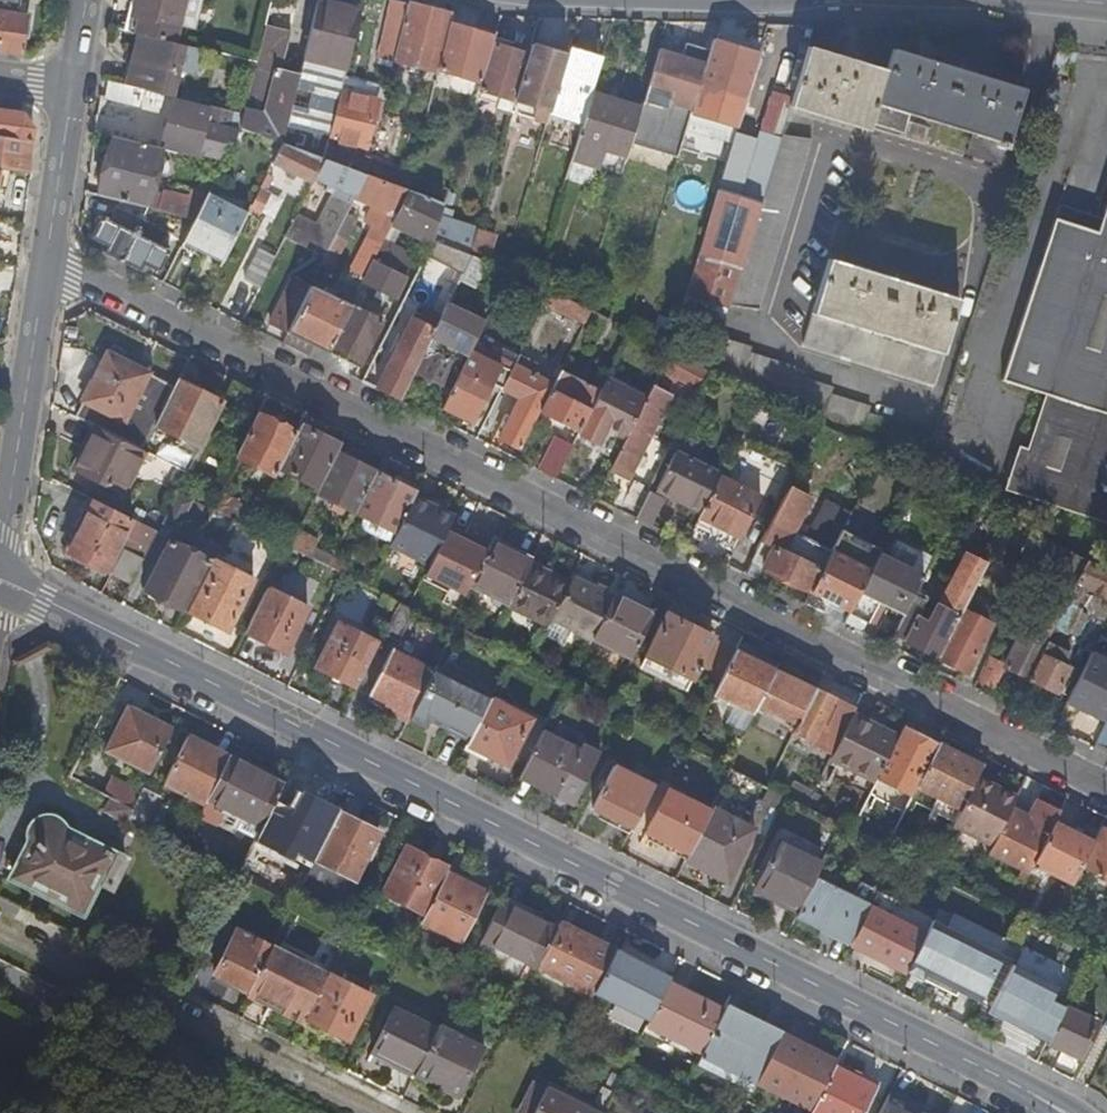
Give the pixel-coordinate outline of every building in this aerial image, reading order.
[(18,17),(21,0),(0,0),(0,14),(18,17)] [(126,33),(135,35),(172,44),(183,0),(134,0),(126,33)] [(315,0),(300,62),(344,72),(359,11),(315,0)] [(422,8),(388,0),(374,57),(435,72),(436,70),(447,25),(449,15),(431,11),(422,8)] [(20,55),(25,18),(18,17),(0,14),(0,52),(20,55)] [(264,24),(242,115),(239,129),(280,144),(284,128),(296,78),(297,76),(275,71),(275,66),(277,66),(284,30),(264,24)] [(493,38),(447,25),(436,70),(479,83),(493,38)] [(123,87),(142,91),(169,97),(174,73),(187,76),(192,70),(197,64),(196,57),(193,49),(172,44),(135,35),(123,87)] [(529,49),(493,38),(479,83),(477,89),(487,92),(480,115),(490,118),(494,107),(510,112),(511,111),(529,49)] [(739,100),(744,101),(759,49),(733,41),(731,46),(712,41),(707,56),(698,87),(718,93),(714,109),(734,115),(739,100)] [(548,113),(559,77),(549,74),(555,51),(551,50),(531,44),(529,49),(511,111),(546,121),(548,113)] [(789,106),(868,130),(871,121),(886,70),(807,45),(791,100),(789,106)] [(559,77),(567,51),(552,46),(551,50),(555,51),(549,74),(559,77)] [(657,49),(639,109),(627,148),(646,154),(647,149),(676,158),(698,87),(707,56),(683,49),(681,57),(657,49)] [(1023,89),(893,49),(886,70),(871,121),(904,131),(909,114),(972,134),(966,153),(1000,163),(1023,89)] [(600,60),(567,50),(567,51),(559,77),(548,113),(565,118),(563,125),(578,130),(589,94),(600,60)] [(296,78),(340,90),(344,72),(300,62),(297,76),(296,78)] [(340,90),(296,78),(284,128),(304,134),(328,141),(339,94),(340,90)] [(142,91),(123,87),(107,83),(103,98),(140,107),(142,91)] [(375,103),(339,94),(328,141),(326,148),(333,149),(335,141),(365,148),(367,138),(375,103)] [(639,109),(589,94),(578,130),(571,155),(597,163),(600,150),(625,156),(627,148),(639,109)] [(789,106),(791,100),(775,95),(766,126),(760,124),(757,132),(736,126),(717,191),(737,197),(759,204),(781,133),(789,106)] [(173,98),(160,149),(221,164),(239,129),(242,115),(173,98)] [(382,104),(375,103),(367,138),(374,139),(382,104)] [(8,170),(25,172),(32,130),(21,115),(0,112),(0,168),(8,170)] [(300,152),(304,134),(284,128),(280,144),(300,152)] [(120,131),(119,139),(144,145),(145,138),(120,131)] [(759,204),(729,303),(758,307),(810,138),(781,133),(759,204)] [(328,141),(304,134),(300,152),(323,160),(324,159),(326,149),(326,148),(328,141)] [(149,190),(159,149),(144,145),(119,139),(111,137),(108,153),(102,156),(98,174),(102,178),(98,196),(192,220),(205,196),(188,192),(187,197),(162,190),(161,193),(149,190)] [(296,178),(310,185),(312,181),(323,160),(300,152),(280,144),(271,164),(285,172),(284,180),(290,184),(296,178)] [(295,217),(285,237),(324,258),(346,214),(354,198),(365,176),(368,162),(346,154),(326,149),(324,159),(323,160),(312,181),(326,186),(324,193),(331,197),(314,227),(295,217)] [(410,176),(410,177),(368,162),(365,176),(354,198),(393,219),(396,221),(433,239),(437,225),(443,205),(447,190),(410,176)] [(271,178),(265,174),(250,206),(247,212),(256,217),(265,198),(264,194),(271,178)] [(250,206),(210,186),(206,194),(246,213),(247,212),(250,206)] [(759,204),(737,197),(717,191),(685,294),(724,305),(728,307),(729,303),(759,204)] [(246,213),(206,194),(205,196),(192,220),(185,236),(225,256),(246,213)] [(1102,219),(1098,232),(1055,218),(1001,381),(1012,385),(1044,395),(1026,449),(1012,493),(1106,525),(1106,204),(1102,219)] [(1059,205),(1055,218),(1098,232),(1102,219),(1059,205)] [(142,264),(146,266),(157,272),(167,251),(160,247),(167,234),(116,209),(110,222),(100,218),(90,239),(100,244),(105,246),(102,253),(139,271),(142,264)] [(324,258),(321,265),(330,269),(355,219),(346,214),(324,258)] [(385,244),(396,221),(393,219),(385,233),(363,278),(349,306),(326,353),(357,369),(381,322),(358,310),(364,297),(362,292),(366,286),(375,291),(383,295),(394,300),(415,258),(385,244)] [(494,235),(475,229),(471,240),(437,225),(433,239),(425,254),(463,272),(462,274),(458,281),(458,282),(473,290),(486,264),(485,263),(488,251),(494,235)] [(349,271),(363,278),(385,233),(370,226),(349,271)] [(179,247),(219,268),(225,256),(185,236),(179,247)] [(244,279),(260,287),(274,258),(258,250),(244,279)] [(505,257),(488,251),(485,263),(486,264),(501,269),(505,257)] [(536,269),(505,257),(501,269),(509,273),(532,283),(534,278),(536,269)] [(959,299),(828,258),(802,342),(934,382),(943,354),(942,353),(959,299)] [(269,324),(286,332),(310,286),(291,278),(269,324)] [(286,332),(281,343),(308,356),(313,346),(326,353),(349,306),(330,296),(332,291),(323,286),(320,292),(310,286),(286,332)] [(542,304),(582,323),(589,309),(549,290),(542,304)] [(379,302),(383,295),(375,291),(371,298),(379,302)] [(724,305),(685,294),(682,304),(685,304),(680,322),(716,333),(724,305)] [(433,331),(412,372),(445,388),(461,356),(466,359),(477,336),(481,328),(444,309),(433,331)] [(399,399),(412,372),(433,331),(410,319),(376,387),(399,399)] [(447,398),(440,410),(470,425),(488,389),(498,394),(499,391),(517,356),(477,336),(466,359),(447,398)] [(749,346),(719,337),(709,368),(753,390),(759,394),(769,399),(782,406),(792,376),(795,367),(748,353),(749,346)] [(107,353),(98,373),(138,393),(147,374),(127,363),(107,353)] [(131,354),(127,363),(147,374),(152,365),(131,354)] [(677,379),(699,390),(707,372),(709,368),(703,365),(700,370),(667,354),(659,369),(677,379)] [(499,440),(520,450),(538,412),(551,387),(528,375),(533,364),(517,356),(499,391),(518,400),(508,421),(503,418),(498,427),(504,430),(499,440)] [(659,369),(651,386),(669,395),(677,379),(659,369)] [(599,391),(558,371),(551,387),(538,412),(579,432),(586,417),(599,391)] [(124,422),(138,393),(98,373),(84,402),(124,422)] [(223,398),(179,376),(165,406),(155,427),(198,449),(223,398)] [(832,388),(792,376),(782,406),(811,420),(816,423),(819,424),(920,475),(931,443),(904,433),(906,427),(867,414),(869,407),(830,395),(832,388)] [(586,417),(626,438),(637,414),(644,401),(603,381),(599,391),(586,417)] [(644,401),(637,414),(626,438),(610,470),(627,478),(634,465),(638,455),(669,395),(651,386),(644,401)] [(434,392),(423,414),(435,420),(440,410),(447,398),(434,392)] [(769,399),(759,394),(751,411),(761,416),(769,399)] [(263,472),(275,478),(276,476),(296,435),(255,414),(234,457),(256,469),(254,474),(260,477),(263,472)] [(816,423),(811,420),(807,428),(815,431),(819,424),(816,423)] [(121,494),(142,451),(95,427),(74,470),(121,494)] [(339,447),(300,427),(296,435),(276,476),(281,479),(284,472),(318,489),(339,447)] [(543,463),(560,471),(572,446),(556,438),(543,463)] [(341,448),(339,447),(318,489),(316,494),(334,503),(331,509),(343,515),(346,509),(356,514),(376,474),(338,455),(341,448)] [(1026,449),(1018,447),(1004,491),(1012,493),(1026,449)] [(657,488),(702,510),(720,474),(701,465),(703,458),(696,455),(693,461),(674,451),(657,488)] [(646,459),(638,455),(634,465),(641,469),(646,459)] [(146,479),(176,493),(186,473),(156,458),(146,479)] [(418,488),(379,469),(376,474),(356,514),(396,533),(411,502),(414,497),(418,488)] [(699,519),(737,537),(758,495),(720,477),(699,519)] [(744,574),(755,580),(761,570),(805,592),(816,571),(820,572),(841,531),(849,513),(827,502),(808,542),(792,534),(808,499),(787,488),(744,574)] [(664,498),(649,491),(635,520),(650,528),(664,498)] [(176,530),(190,500),(176,493),(162,522),(176,530)] [(256,514),(216,493),(208,509),(249,529),(256,514)] [(435,508),(414,497),(411,502),(432,512),(435,508)] [(106,575),(134,521),(92,500),(64,554),(106,575)] [(389,547),(429,566),(449,526),(454,517),(435,508),(432,512),(411,502),(396,533),(389,547)] [(737,537),(699,519),(696,525),(734,544),(737,537)] [(134,521),(106,575),(110,576),(137,523),(134,521)] [(110,576),(130,586),(156,533),(137,523),(110,576)] [(302,526),(291,547),(309,557),(328,567),(332,559),(312,549),(319,536),(302,526)] [(449,526),(429,566),(469,587),(486,553),(462,541),(465,534),(449,526)] [(278,528),(272,541),(288,548),(288,549),(295,537),(278,528)] [(855,538),(841,531),(820,572),(809,594),(849,615),(849,614),(871,570),(846,558),(855,538)] [(1015,561),(1032,570),(1036,562),(1047,542),(1029,533),(1015,561)] [(534,555),(495,536),(490,546),(529,565),(532,559),(534,555)] [(927,599),(915,594),(904,616),(894,637),(939,659),(962,613),(994,550),(971,538),(929,624),(918,618),(927,599)] [(143,591),(186,613),(212,560),(218,548),(198,539),(191,553),(168,541),(143,591)] [(1087,561),(1047,542),(1036,562),(1066,577),(1056,597),(1048,593),(1039,611),(1034,609),(1005,667),(1022,676),(1012,696),(1018,700),(1028,680),(1053,629),(1056,624),(1087,561)] [(469,587),(508,606),(510,604),(529,565),(490,546),(486,553),(469,587)] [(891,549),(883,546),(871,570),(849,614),(867,623),(873,610),(877,602),(883,605),(904,616),(915,594),(924,576),(908,568),(896,562),(886,558),(891,549)] [(307,568),(310,559),(288,549),(288,548),(281,561),(286,563),(288,558),(307,568)] [(900,554),(891,549),(886,558),(896,562),(900,554)] [(924,576),(933,558),(921,552),(916,562),(912,560),(908,568),(924,576)] [(347,566),(334,558),(329,569),(354,581),(356,576),(346,570),(347,566)] [(529,565),(549,576),(552,570),(532,559),(529,565)] [(253,581),(212,560),(186,613),(226,633),(253,581)] [(1087,561),(1056,624),(1062,626),(1071,608),(1075,610),(1087,587),(1095,591),(1102,594),(1106,597),(1106,569),(1087,561)] [(549,576),(529,565),(510,604),(550,624),(552,618),(569,585),(549,576)] [(552,618),(591,639),(612,598),(572,578),(569,585),(552,618)] [(307,609),(267,589),(245,633),(285,654),(307,609)] [(1099,600),(1102,594),(1095,591),(1092,597),(1099,600)] [(377,603),(394,612),(398,603),(381,595),(377,603)] [(591,639),(631,659),(653,615),(613,595),(612,598),(591,639)] [(878,612),(883,605),(877,602),(873,610),(878,612)] [(398,642),(414,611),(408,608),(398,603),(394,612),(382,634),(398,642)] [(989,627),(962,613),(939,659),(967,674),(989,627)] [(686,690),(711,638),(666,615),(640,667),(686,690)] [(1085,621),(1075,641),(1074,644),(1091,654),(1103,630),(1085,621)] [(316,669),(355,689),(377,644),(338,625),(316,669)] [(1075,641),(1053,629),(1028,680),(1055,695),(1068,670),(1067,669),(1069,665),(1065,662),(1074,644),(1075,641)] [(713,695),(753,714),(756,706),(775,670),(736,650),(713,695)] [(433,672),(428,670),(393,652),(371,696),(411,716),(433,672)] [(428,670),(433,672),(439,660),(434,658),(428,670)] [(977,681),(994,690),(1005,667),(988,659),(977,681)] [(1103,674),(1088,666),(1062,718),(1077,725),(1085,710),(1090,700),(1103,674)] [(815,690),(775,670),(756,706),(784,721),(782,726),(786,728),(789,723),(794,726),(792,731),(788,737),(790,738),(815,690)] [(411,716),(408,721),(425,729),(428,722),(441,729),(444,722),(470,735),(488,699),(433,672),(411,716)] [(1055,695),(1028,680),(1018,700),(1014,709),(1041,723),(1044,717),(1055,695)] [(853,710),(815,690),(790,738),(830,758),(851,715),(853,710)] [(465,745),(487,756),(507,766),(530,720),(488,699),(470,735),(467,742),(465,745)] [(1090,700),(1085,710),(1092,714),(1097,703),(1090,700)] [(105,752),(150,775),(172,731),(127,708),(105,752)] [(897,738),(851,715),(830,758),(829,760),(874,782),(897,738)] [(1044,717),(1041,723),(1054,729),(1056,723),(1044,717)] [(1092,749),(1106,756),(1106,754),(1106,720),(1092,749)] [(553,724),(546,721),(542,731),(549,734),(553,724)] [(441,729),(467,742),(470,735),(444,722),(441,729)] [(786,728),(792,731),(794,726),(789,723),(786,728)] [(908,801),(936,745),(902,728),(897,738),(874,782),(868,793),(903,810),(908,801)] [(578,750),(539,731),(517,778),(555,796),(578,750)] [(181,808),(198,817),(203,807),(228,758),(187,738),(164,785),(186,796),(181,808)] [(485,762),(487,756),(465,745),(462,751),(485,762)] [(936,745),(908,801),(929,812),(922,826),(946,838),(951,827),(976,778),(981,768),(936,745)] [(283,785),(228,758),(203,807),(223,817),(227,811),(243,819),(240,825),(237,830),(256,839),(283,785)] [(591,809),(631,829),(652,787),(612,767),(591,809)] [(70,779),(86,787),(89,783),(80,770),(76,768),(70,779)] [(785,797),(805,807),(814,790),(797,774),(785,797)] [(951,827),(991,848),(1006,816),(1015,798),(976,778),(951,827)] [(112,781),(105,797),(113,801),(132,811),(140,795),(112,781)] [(160,798),(143,789),(140,795),(132,811),(126,823),(181,850),(195,824),(195,822),(180,815),(171,833),(152,823),(151,824),(147,822),(160,798)] [(662,840),(688,853),(708,813),(666,791),(646,831),(662,840)] [(284,829),(321,848),(338,813),(301,795),(284,829)] [(107,812),(126,823),(132,811),(113,801),(107,812)] [(1025,826),(1006,816),(991,848),(989,851),(1029,871),(1032,865),(1053,823),(1058,813),(1037,802),(1025,826)] [(753,831),(710,809),(708,813),(688,853),(684,860),(684,861),(727,883),(753,831)] [(223,817),(240,825),(243,819),(227,811),(223,817)] [(377,833),(338,813),(321,848),(314,860),(354,880),(377,833)] [(37,824),(35,829),(105,865),(111,853),(48,821),(45,820),(41,821),(39,822),(37,824)] [(1071,832),(1053,823),(1032,865),(1072,885),(1080,867),(1095,838),(1074,827),(1071,832)] [(209,831),(195,824),(181,850),(217,868),(221,862),(215,859),(218,854),(202,846),(209,831)] [(1100,827),(1095,838),(1080,867),(1106,880),(1106,831),(1100,827)] [(10,879),(80,914),(105,865),(35,829),(10,879)] [(759,893),(797,912),(814,879),(827,852),(785,832),(779,844),(778,844),(767,866),(772,869),(759,893)] [(662,840),(659,847),(684,860),(688,853),(662,840)] [(268,854),(253,846),(237,878),(253,886),(268,854)] [(382,895),(424,916),(445,873),(447,869),(406,847),(382,895)] [(114,855),(111,853),(105,865),(80,914),(83,915),(99,884),(114,855)] [(124,860),(114,855),(99,884),(110,889),(124,860)] [(465,883),(445,873),(424,916),(419,925),(460,945),(483,899),(462,888),(465,883)] [(467,878),(465,883),(462,888),(483,899),(488,889),(467,878)] [(797,912),(795,917),(821,930),(823,927),(834,933),(832,936),(850,944),(868,907),(814,879),(797,912)] [(539,915),(503,896),(499,903),(536,921),(539,915)] [(909,928),(915,918),(874,896),(868,907),(909,928)] [(498,952),(536,970),(555,931),(536,921),(499,903),(480,943),(498,952)] [(909,928),(868,907),(850,944),(905,972),(932,920),(918,912),(915,918),(909,928)] [(1011,924),(1016,927),(1021,917),(1016,915),(1011,924)] [(1040,917),(1037,923),(1049,929),(1054,919),(1049,917),(1047,921),(1040,917)] [(594,941),(559,924),(555,931),(536,970),(591,997),(593,994),(611,957),(591,947),(594,941)] [(821,930),(832,936),(834,933),(823,927),(821,930)] [(945,978),(981,996),(1002,956),(945,928),(922,974),(942,984),(945,978)] [(236,933),(231,943),(264,960),(270,950),(236,933)] [(614,951),(594,941),(591,947),(611,957),(614,951)] [(217,978),(247,994),(264,960),(231,943),(214,977),(217,978)] [(494,958),(498,952),(480,943),(476,949),(494,958)] [(280,946),(277,952),(309,968),(312,962),(280,946)] [(246,997),(301,1025),(301,1024),(305,1018),(325,976),(309,968),(277,952),(270,949),(270,950),(264,960),(247,994),(246,997)] [(613,1004),(648,1022),(667,984),(669,980),(614,951),(611,957),(593,994),(613,1004)] [(988,1014),(1031,1035),(1045,1043),(1063,1009),(1047,1002),(1055,987),(1012,966),(988,1014)] [(369,995),(326,974),(325,976),(305,1018),(348,1039),(369,995)] [(247,994),(217,978),(214,983),(245,999),(246,997),(247,994)] [(942,984),(978,1002),(981,996),(945,978),(942,984)] [(646,1026),(702,1054),(724,1011),(667,984),(648,1022),(646,1026)] [(607,1016),(613,1004),(593,994),(591,997),(587,1007),(607,1016)] [(781,1034),(726,1006),(724,1011),(702,1054),(701,1056),(756,1084),(781,1034)] [(390,1057),(417,1070),(437,1030),(394,1009),(372,1053),(388,1061),(390,1057)] [(1094,1024),(1063,1009),(1045,1043),(1077,1058),(1094,1024)] [(345,1046),(348,1039),(305,1018),(301,1024),(345,1046)] [(480,1049),(438,1028),(437,1030),(417,1070),(415,1074),(414,1075),(441,1089),(457,1097),(480,1049)] [(756,1084),(812,1112),(833,1068),(836,1063),(781,1034),(756,1084)] [(697,1065),(752,1093),(756,1084),(701,1056),(697,1065)] [(390,1057),(388,1061),(415,1074),(417,1070),(390,1057)] [(833,1068),(812,1112),(811,1112),(864,1112),(876,1089),(858,1081),(860,1075),(842,1065),(839,1071),(833,1068)] [(438,1094),(441,1089),(414,1075),(412,1081),(438,1094)] [(879,1084),(860,1075),(858,1081),(876,1089),(879,1084)] [(546,1089),(533,1082),(517,1112),(534,1112),(546,1089)] [(546,1089),(534,1112),(594,1112),(546,1089)] [(892,1090),(880,1112),(925,1112),(913,1107),(915,1101),(892,1090)] [(594,1106),(604,1111),(610,1099),(600,1094),(594,1106)]
